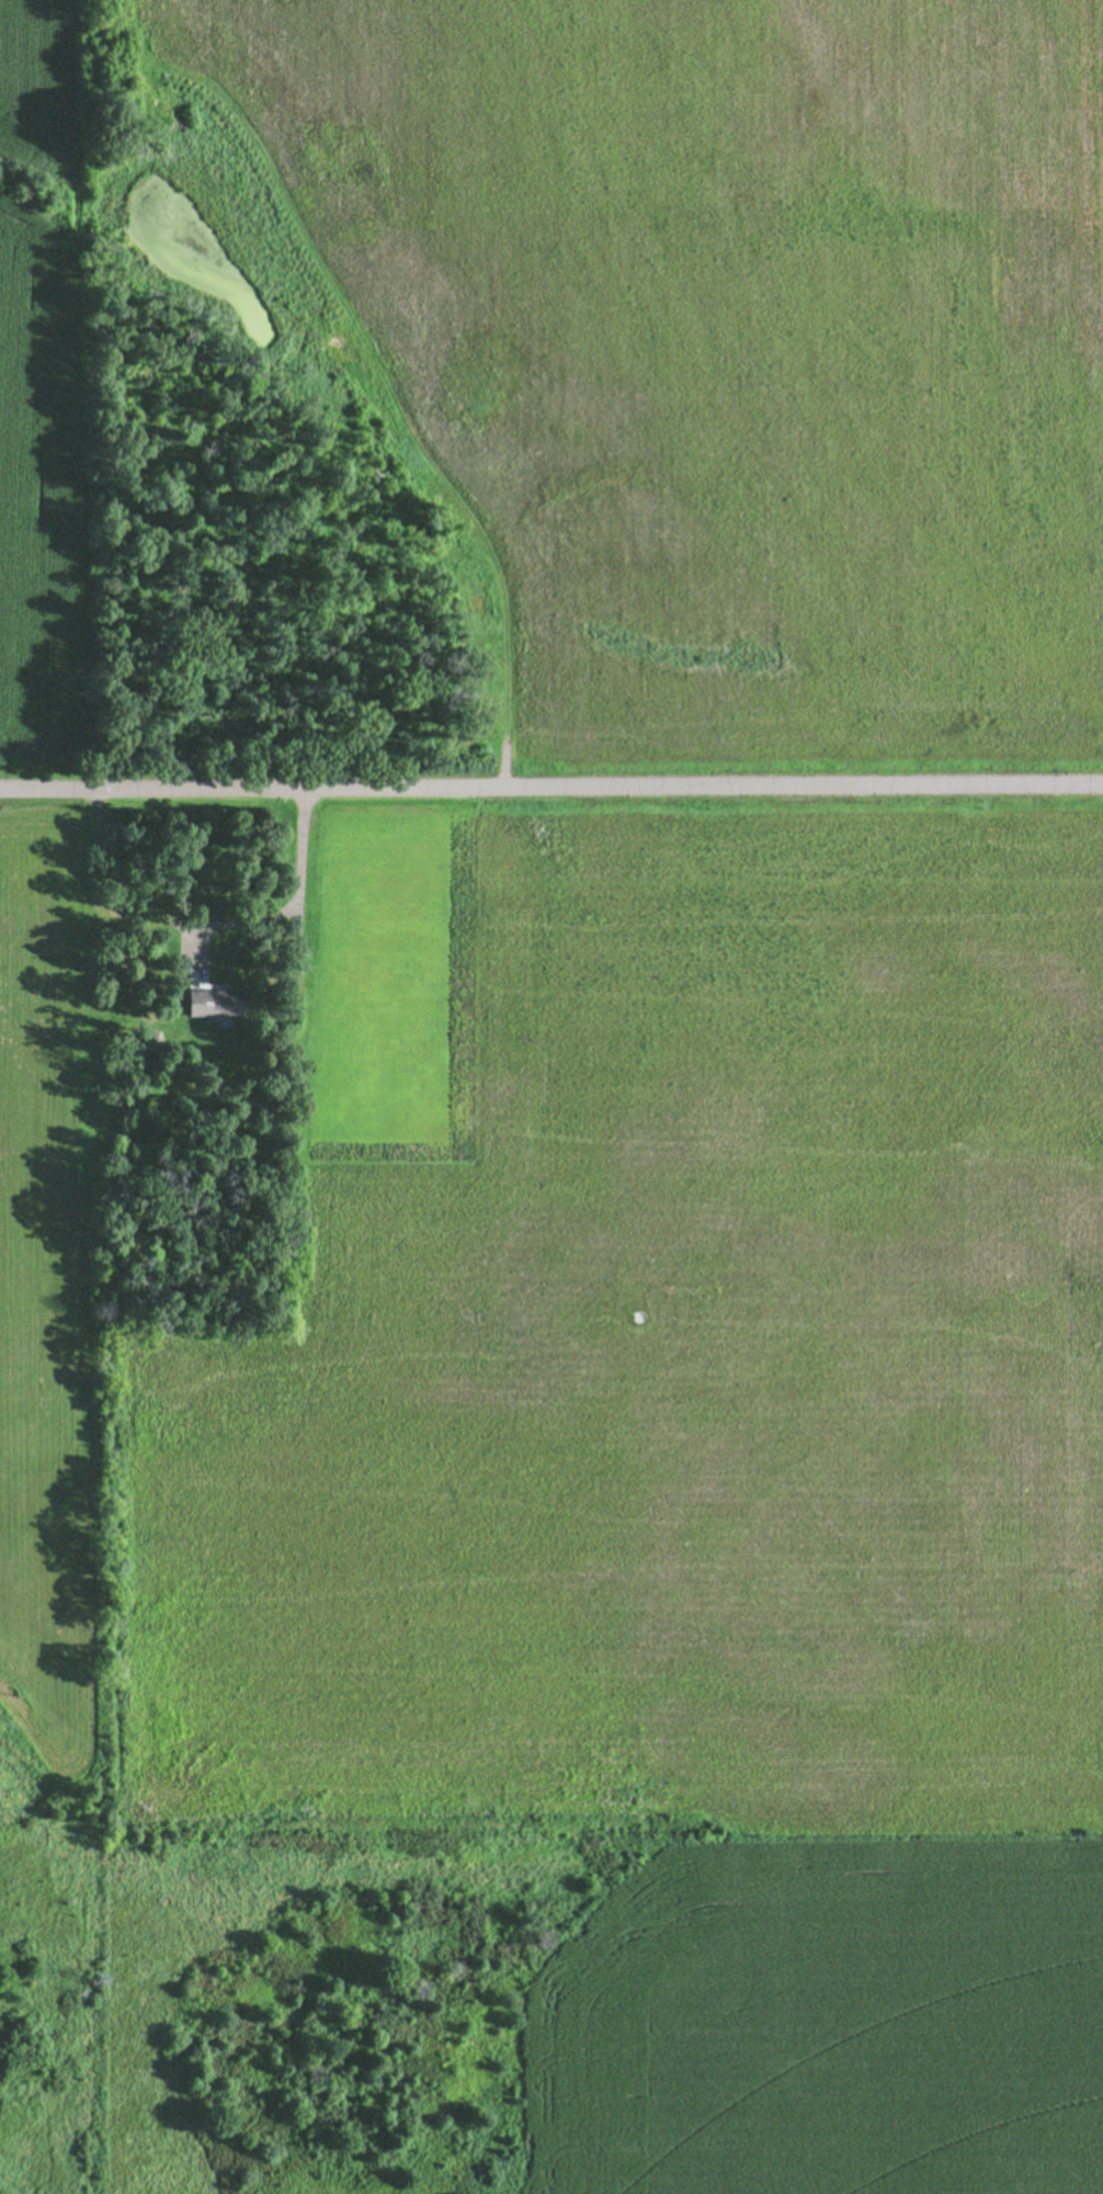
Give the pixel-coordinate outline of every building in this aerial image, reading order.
[(244,989),(187,989),(187,1015),(244,1015),(244,989)]
